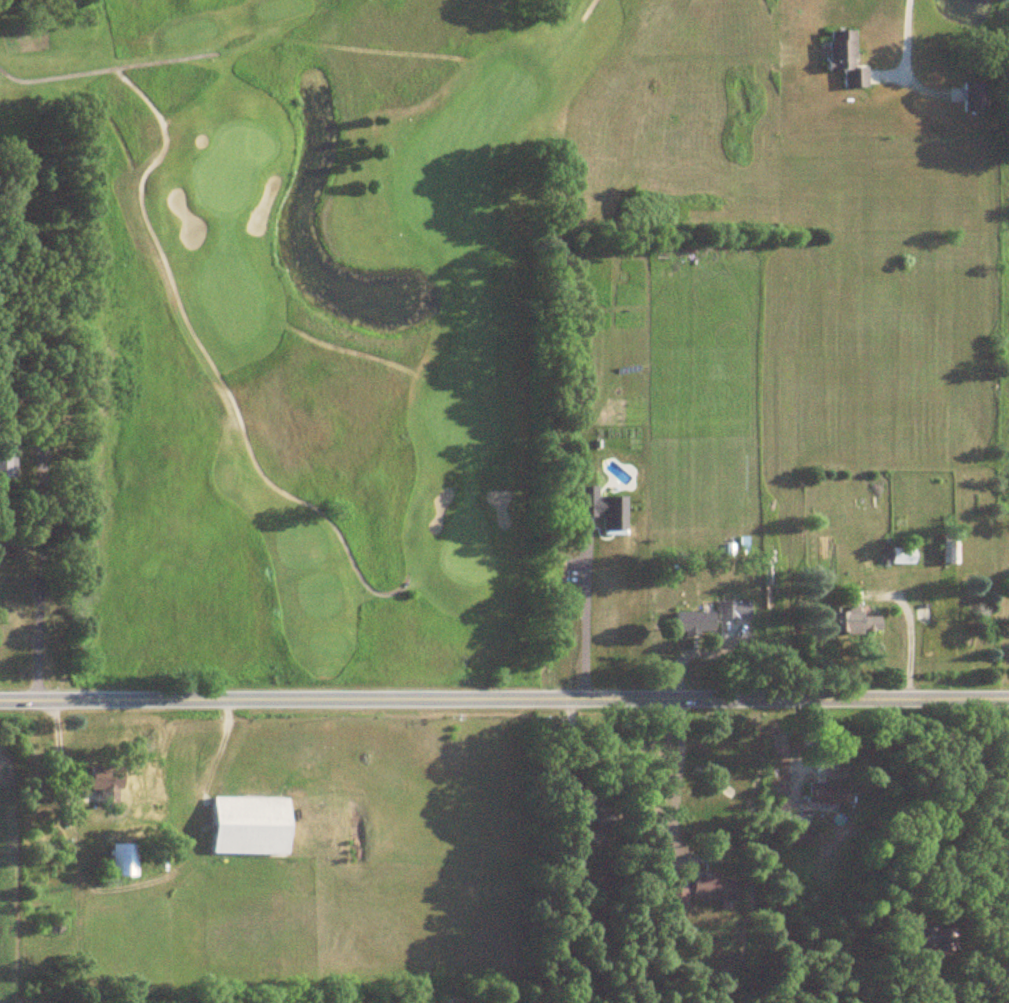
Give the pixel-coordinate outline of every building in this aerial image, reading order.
[(852,31),(825,31),(826,71),(841,71),(841,88),(865,87),(864,67),(852,67),(852,31)] [(962,112),(987,112),(987,82),(962,82),(962,112)] [(11,437),(0,437),(0,479),(11,479),(11,437)] [(957,534),(942,534),(942,564),(957,564),(957,534)] [(889,563),(913,563),(913,548),(889,548),(889,563)] [(716,633),(717,622),(747,623),(747,602),(717,601),(717,613),(675,612),(674,632),(716,633)] [(830,613),(830,634),(878,633),(878,612),(830,613)] [(88,789),(99,789),(99,805),(119,805),(118,765),(88,766),(88,789)] [(805,802),(843,806),(845,786),(807,782),(805,802)] [(285,799),(211,798),(211,855),(284,856),(285,799)] [(131,876),(131,844),(108,844),(108,876),(131,876)] [(730,902),(732,880),(690,877),(689,899),(730,902)]
